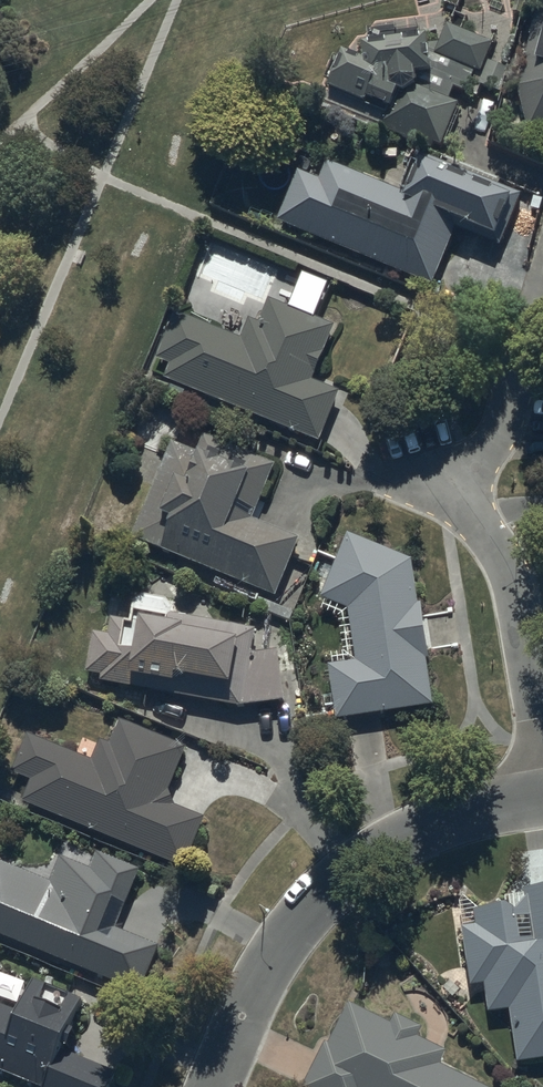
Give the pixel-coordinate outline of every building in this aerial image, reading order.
[(517,75),(529,124),(542,120),(542,0),(517,75)] [(492,87),(503,63),(486,55),(493,40),(448,19),(439,39),(430,40),(429,27),(365,33),(367,49),(364,51),(346,43),(331,80),(365,95),(367,91),(393,102),(382,127),(427,146),(431,137),(441,142),(460,99),(451,95),(455,84),(476,94),(482,82),(492,87)] [(298,166),(278,217),(432,280),(455,224),(499,242),(521,190),(421,150),(405,190),(327,159),(320,175),(308,170),(313,160),(298,154),(294,164),(298,166)] [(171,360),(165,374),(319,437),(339,388),(312,378),(334,324),(269,298),(260,320),(250,316),(241,335),(176,309),(158,355),(171,360)] [(171,439),(132,533),(275,593),(300,535),(253,516),(275,462),(205,432),(197,450),(171,439)] [(357,657),(327,661),(335,717),(432,702),(425,658),(428,657),(420,600),(417,600),(412,556),(347,529),(321,594),(350,606),(357,657)] [(108,632),(93,630),(85,670),(100,672),(99,679),(239,705),(284,698),(277,648),(251,650),(256,628),(169,611),(169,615),(134,608),(131,619),(111,617),(108,632)] [(26,732),(10,770),(30,778),(22,800),(185,867),(204,815),(174,803),(168,788),(186,744),(119,716),(109,740),(101,737),(91,758),(26,732)] [(0,857),(0,932),(139,990),(159,943),(114,925),(138,867),(95,849),(89,865),(60,853),(50,877),(0,857)] [(524,886),(524,890),(503,893),(504,900),(472,905),(475,920),(462,921),(471,981),(483,979),(488,1008),(510,1005),(517,1057),(542,1053),(542,883),(524,886)] [(30,977),(16,1009),(0,1004),(0,1066),(42,1083),(41,1086),(109,1086),(116,1071),(63,1051),(83,997),(30,977)] [(299,1086),(493,1086),(440,1060),(446,1049),(418,1035),(423,1025),(394,1011),(389,1021),(348,1000),(327,1041),(323,1039),(299,1086)]
